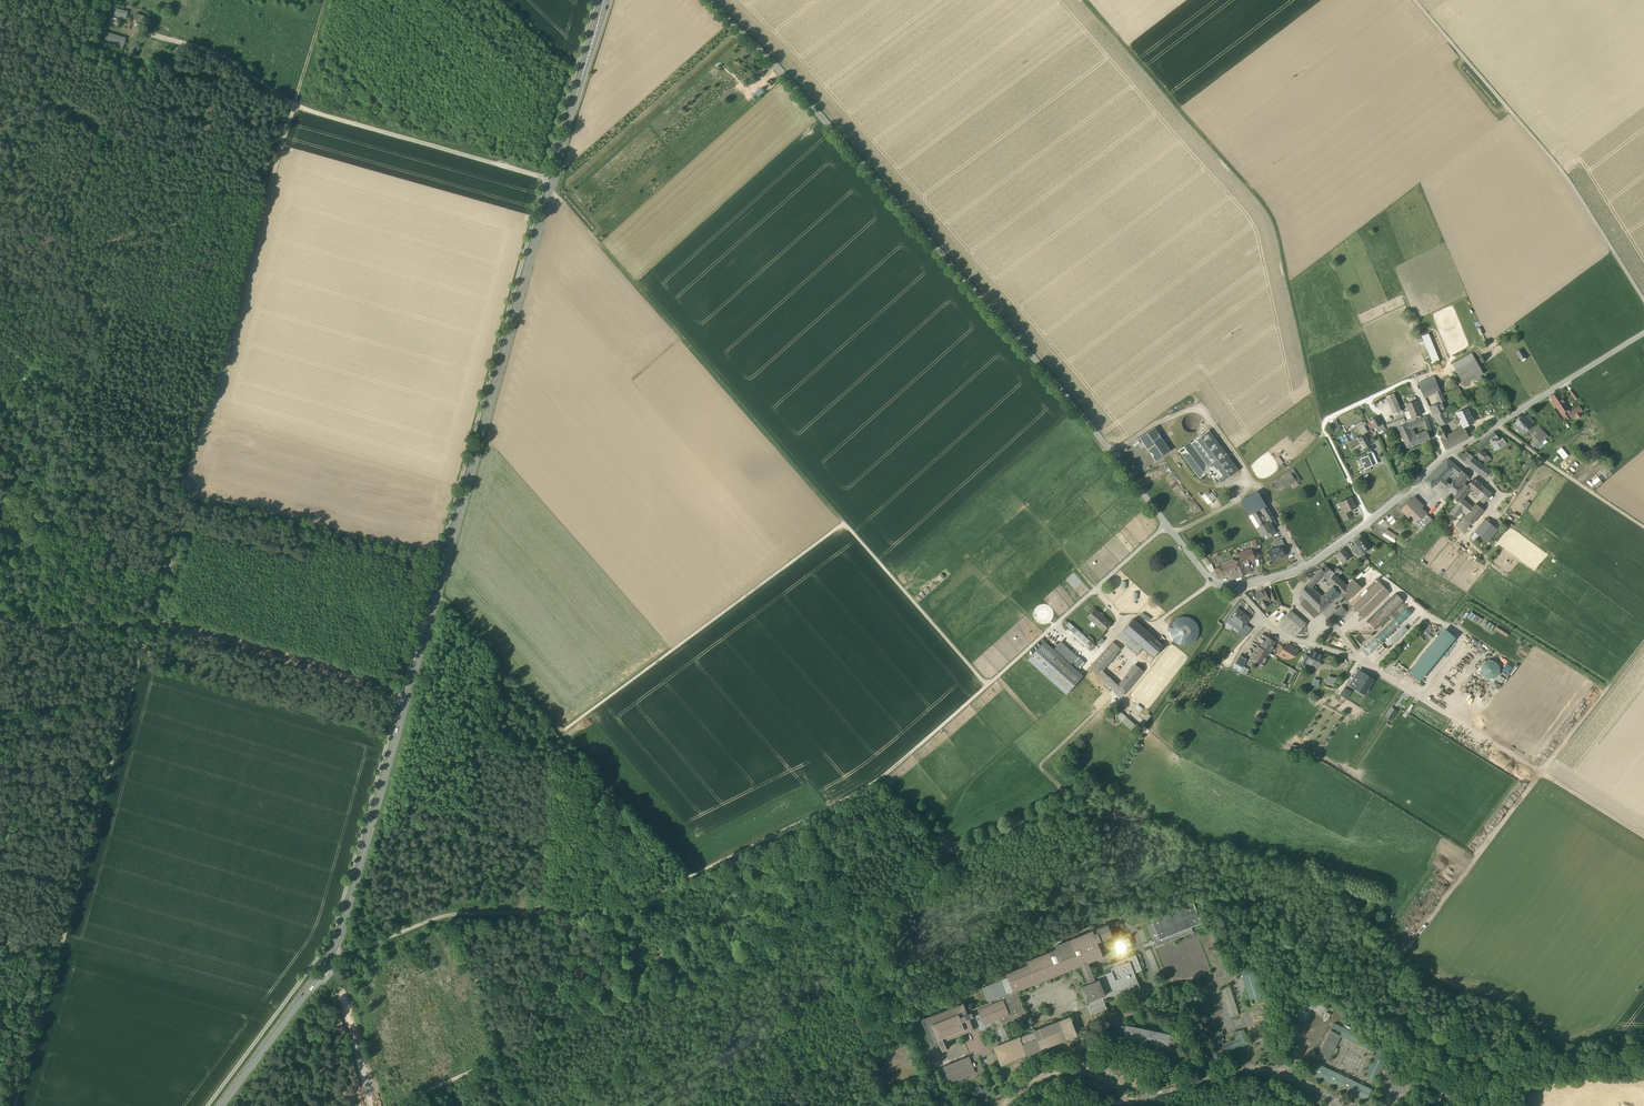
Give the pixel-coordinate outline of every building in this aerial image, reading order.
[(127,19),(129,11),(111,6),(109,13),(127,19)] [(144,14),(137,11),(134,21),(141,23),(144,14)] [(118,18),(111,16),(108,25),(111,26),(111,25),(118,27),(119,22),(117,21),(118,18)] [(102,40),(124,46),(127,36),(105,29),(102,40)] [(138,36),(133,34),(128,49),(134,51),(138,36)] [(753,94),(757,98),(765,92),(761,87),(753,94)] [(1422,337),(1427,349),(1431,347),(1426,335),(1422,337)] [(1543,339),(1539,347),(1543,349),(1548,341),(1543,339)] [(1433,362),(1437,360),(1431,347),(1427,349),(1433,362)] [(1472,353),(1462,358),(1463,360),(1468,358),(1470,362),(1475,359),(1472,353)] [(1459,368),(1470,362),(1468,358),(1463,360),(1462,358),(1456,362),(1459,368)] [(1456,370),(1464,384),(1483,373),(1475,359),(1470,362),(1459,368),(1456,370)] [(1419,383),(1421,388),(1436,382),(1434,377),(1419,383)] [(1440,389),(1436,382),(1421,388),(1424,396),(1435,392),(1440,389)] [(1446,404),(1440,389),(1435,392),(1437,395),(1436,395),(1440,403),(1442,402),(1444,405),(1446,404)] [(1569,392),(1575,399),(1578,397),(1572,389),(1569,392)] [(1562,413),(1564,412),(1568,409),(1557,392),(1550,396),(1553,401),(1557,406),(1562,413)] [(1387,401),(1393,414),(1401,411),(1393,394),(1386,397),(1387,401)] [(1412,418),(1415,417),(1422,414),(1416,400),(1406,404),(1409,410),(1412,418)] [(1463,427),(1473,422),(1467,409),(1471,407),(1469,401),(1450,410),(1453,416),(1457,414),(1463,427)] [(1430,407),(1434,417),(1445,411),(1446,410),(1444,405),(1442,402),(1440,403),(1430,407)] [(1579,406),(1570,412),(1569,413),(1572,417),(1573,418),(1575,416),(1580,413),(1582,411),(1579,406)] [(1477,420),(1471,407),(1467,409),(1473,422),(1477,420)] [(1570,412),(1568,409),(1564,412),(1568,419),(1572,417),(1569,413),(1570,412)] [(1450,421),(1445,411),(1434,417),(1439,427),(1442,425),(1450,421)] [(1193,433),(1196,432),(1198,430),(1200,427),(1201,424),(1200,421),(1199,418),(1197,416),(1194,414),(1191,414),(1187,414),(1185,416),(1183,419),(1182,422),(1181,425),(1182,428),(1184,430),(1187,432),(1190,433),(1193,433)] [(1525,417),(1532,424),(1534,422),(1528,415),(1525,417)] [(1405,416),(1388,423),(1393,429),(1408,423),(1405,416)] [(1420,425),(1423,423),(1428,421),(1426,416),(1398,427),(1408,448),(1417,444),(1415,439),(1417,438),(1415,434),(1413,436),(1409,427),(1419,423),(1420,425)] [(1513,424),(1522,433),(1526,429),(1528,427),(1529,428),(1532,425),(1532,424),(1525,417),(1524,416),(1521,419),(1522,419),(1520,421),(1519,420),(1519,419),(1513,424)] [(1370,420),(1374,428),(1375,428),(1381,425),(1377,417),(1370,420)] [(1387,432),(1393,429),(1388,423),(1386,419),(1381,422),(1387,432)] [(1336,421),(1330,424),(1334,431),(1340,428),(1336,421)] [(1360,425),(1359,425),(1357,426),(1361,435),(1367,431),(1365,426),(1363,427),(1362,426),(1360,427),(1359,426),(1360,425)] [(1463,427),(1448,435),(1443,437),(1442,438),(1447,449),(1469,438),(1463,427)] [(1538,441),(1540,443),(1547,435),(1542,430),(1540,427),(1532,435),(1534,437),(1538,441)] [(1140,438),(1156,461),(1171,451),(1154,428),(1140,438)] [(1211,469),(1221,483),(1239,470),(1209,430),(1191,443),(1190,442),(1179,450),(1200,478),(1211,469)] [(1415,439),(1417,444),(1430,439),(1427,433),(1426,430),(1415,434),(1417,438),(1415,439)] [(1500,440),(1498,437),(1494,432),(1477,444),(1481,449),(1491,442),(1493,445),(1500,440)] [(1358,439),(1359,440),(1364,448),(1371,444),(1365,435),(1359,439),(1358,439)] [(1541,444),(1538,447),(1540,449),(1545,444),(1543,442),(1549,437),(1547,435),(1540,443),(1541,444)] [(1348,443),(1350,446),(1359,440),(1358,439),(1359,439),(1358,437),(1348,443)] [(1500,440),(1493,445),(1497,450),(1506,443),(1502,437),(1500,440)] [(1363,448),(1364,448),(1359,440),(1350,446),(1352,450),(1357,447),(1359,451),(1363,448)] [(1568,456),(1561,447),(1556,451),(1564,460),(1568,456)] [(1476,454),(1482,460),(1487,455),(1481,450),(1476,454)] [(1459,459),(1467,465),(1468,464),(1473,458),(1466,451),(1459,459)] [(1360,459),(1364,469),(1370,467),(1378,463),(1373,453),(1360,459)] [(1274,457),(1280,465),(1283,463),(1276,455),(1274,457)] [(1491,458),(1487,455),(1482,460),(1486,463),(1491,458)] [(1468,464),(1477,472),(1482,465),(1473,458),(1468,464)] [(1364,469),(1360,459),(1356,461),(1360,471),(1364,469)] [(1449,467),(1453,471),(1457,466),(1448,459),(1444,463),(1443,461),(1424,481),(1431,488),(1437,481),(1441,477),(1449,467)] [(1483,465),(1482,465),(1477,472),(1484,478),(1490,470),(1483,465)] [(1461,470),(1457,466),(1453,471),(1454,472),(1458,475),(1461,470)] [(1443,480),(1444,481),(1454,472),(1453,471),(1449,467),(1441,477),(1443,480)] [(1293,469),(1290,471),(1296,480),(1298,483),(1301,481),(1293,469)] [(1458,475),(1453,480),(1461,487),(1464,483),(1469,477),(1461,470),(1458,475)] [(1291,484),(1296,480),(1290,471),(1271,483),(1277,493),(1291,484)] [(1341,483),(1341,485),(1346,482),(1343,474),(1338,477),(1341,483)] [(1598,477),(1592,482),(1594,485),(1596,487),(1602,482),(1600,480),(1598,477)] [(1474,478),(1467,486),(1471,489),(1470,489),(1478,496),(1485,502),(1491,495),(1491,493),(1474,478)] [(1454,495),(1461,487),(1453,480),(1450,484),(1449,483),(1448,484),(1445,488),(1454,495)] [(1341,483),(1338,484),(1329,489),(1332,496),(1344,490),(1341,485),(1341,483)] [(1468,492),(1470,489),(1471,489),(1467,486),(1464,483),(1461,487),(1454,495),(1453,496),(1460,501),(1460,502),(1462,499),(1465,495),(1468,492)] [(1202,496),(1208,504),(1216,498),(1212,492),(1210,494),(1208,491),(1202,496)] [(1263,507),(1264,508),(1267,506),(1266,504),(1266,505),(1258,491),(1241,501),(1240,501),(1249,515),(1254,512),(1253,510),(1262,505),(1263,507)] [(1414,496),(1411,498),(1421,508),(1424,506),(1414,496)] [(1344,513),(1348,511),(1352,510),(1354,509),(1354,508),(1356,507),(1351,497),(1341,502),(1343,507),(1341,508),(1344,513)] [(1401,509),(1422,530),(1432,519),(1421,508),(1411,498),(1401,509)] [(1462,510),(1467,514),(1472,508),(1462,499),(1460,502),(1460,501),(1449,513),(1455,518),(1462,510)] [(1476,503),(1472,508),(1467,514),(1464,517),(1465,518),(1471,523),(1472,523),(1483,510),(1476,503)] [(1257,528),(1262,536),(1274,529),(1272,526),(1276,524),(1274,520),(1274,519),(1269,510),(1264,513),(1268,521),(1261,525),(1257,528)] [(1341,514),(1344,521),(1351,518),(1348,511),(1344,513),(1341,514)] [(1261,522),(1254,512),(1249,515),(1251,518),(1256,527),(1261,524),(1261,522)] [(1487,542),(1498,530),(1485,519),(1474,532),(1487,542)] [(1457,527),(1463,532),(1469,526),(1463,520),(1457,527)] [(1266,534),(1269,538),(1276,533),(1274,529),(1266,534)] [(1385,533),(1394,539),(1396,535),(1387,530),(1385,533)] [(1357,544),(1364,552),(1371,546),(1363,535),(1355,541),(1357,544)] [(1275,541),(1278,547),(1281,546),(1284,545),(1282,539),(1275,541)] [(1360,554),(1362,557),(1365,554),(1364,552),(1357,544),(1351,548),(1357,556),(1360,554)] [(1268,551),(1272,561),(1285,556),(1281,546),(1278,547),(1268,551)] [(1336,553),(1343,562),(1350,558),(1343,548),(1336,553)] [(1238,554),(1240,559),(1242,564),(1247,561),(1255,558),(1251,549),(1238,554)] [(1206,566),(1211,564),(1206,557),(1205,556),(1200,558),(1206,566)] [(1233,562),(1226,565),(1229,573),(1231,573),(1233,573),(1233,572),(1244,568),(1242,564),(1240,559),(1233,562)] [(1244,568),(1246,574),(1252,572),(1247,561),(1242,564),(1244,568)] [(1218,577),(1229,573),(1226,565),(1223,566),(1215,570),(1218,577)] [(1324,572),(1331,577),(1334,574),(1335,574),(1325,565),(1321,569),(1324,572)] [(1333,572),(1336,575),(1340,570),(1341,569),(1338,566),(1333,572)] [(1231,573),(1233,579),(1246,574),(1244,568),(1233,572),(1233,573),(1231,573)] [(1316,574),(1319,577),(1324,572),(1321,569),(1316,574)] [(1362,571),(1353,579),(1355,581),(1363,573),(1362,571)] [(1333,585),(1340,593),(1347,585),(1334,574),(1331,577),(1328,581),(1332,586),(1333,585)] [(1300,592),(1302,595),(1320,612),(1330,602),(1323,595),(1320,598),(1310,587),(1311,586),(1315,582),(1312,579),(1300,592)] [(1353,579),(1347,585),(1340,593),(1339,593),(1347,601),(1361,587),(1355,581),(1353,579)] [(1373,580),(1360,593),(1363,596),(1376,583),(1373,580)] [(1353,606),(1364,618),(1390,592),(1378,581),(1376,583),(1363,596),(1353,606)] [(1323,595),(1330,602),(1339,593),(1340,593),(1333,585),(1332,586),(1323,595)] [(1255,594),(1263,608),(1268,606),(1265,601),(1269,599),(1264,589),(1255,594)] [(1268,592),(1272,601),(1277,599),(1274,589),(1268,592)] [(1350,603),(1353,606),(1363,596),(1360,593),(1350,603)] [(1367,621),(1376,629),(1404,602),(1396,593),(1367,621)] [(1315,617),(1320,612),(1302,595),(1299,598),(1301,604),(1315,617)] [(1242,628),(1245,624),(1250,618),(1237,608),(1231,617),(1229,618),(1236,623),(1242,628)] [(1093,620),(1105,630),(1111,623),(1095,609),(1087,617),(1091,621),(1093,620)] [(1330,618),(1335,623),(1344,614),(1339,609),(1330,618)] [(1282,611),(1276,618),(1280,621),(1286,615),(1282,611)] [(1306,623),(1291,611),(1278,625),(1286,632),(1294,637),(1306,623)] [(1142,612),(1141,615),(1149,620),(1151,617),(1142,612)] [(1133,618),(1124,630),(1143,647),(1154,656),(1164,645),(1163,645),(1161,643),(1156,638),(1134,619),(1133,618)] [(1194,640),(1197,637),(1198,632),(1197,628),(1195,623),(1192,620),(1188,618),(1183,618),(1179,619),(1175,622),(1172,625),(1169,624),(1168,629),(1171,630),(1171,634),(1173,639),(1177,642),(1181,644),(1186,644),(1190,643),(1194,640)] [(1242,628),(1229,618),(1227,622),(1239,631),(1240,630),(1242,628)] [(1095,625),(1103,632),(1105,630),(1093,620),(1091,621),(1095,625)] [(1075,633),(1078,629),(1069,621),(1066,625),(1075,633)] [(1240,630),(1246,636),(1252,629),(1245,624),(1242,628),(1240,630)] [(1086,637),(1078,629),(1075,633),(1087,644),(1090,640),(1086,637)] [(1137,653),(1143,647),(1124,630),(1118,636),(1137,653)] [(1453,637),(1444,630),(1410,671),(1419,679),(1453,637)] [(1087,644),(1075,633),(1073,635),(1085,646),(1087,644)] [(1267,637),(1265,641),(1274,647),(1276,643),(1267,637)] [(1078,657),(1061,641),(1053,649),(1058,653),(1071,665),(1078,657)] [(1270,653),(1274,647),(1265,641),(1263,641),(1263,642),(1260,647),(1270,653)] [(1028,659),(1042,671),(1058,653),(1053,649),(1044,642),(1028,659)] [(1113,642),(1107,648),(1113,653),(1118,647),(1113,642)] [(1276,653),(1280,656),(1285,648),(1281,645),(1276,653)] [(1280,656),(1284,658),(1286,655),(1289,657),(1292,656),(1293,655),(1294,656),(1298,650),(1293,647),(1291,645),(1288,646),(1286,645),(1285,648),(1280,656)] [(1378,645),(1367,657),(1373,662),(1384,650),(1378,645)] [(1267,659),(1270,653),(1260,647),(1258,646),(1255,652),(1267,659)] [(1121,649),(1118,647),(1113,653),(1099,668),(1101,670),(1121,649)] [(1089,667),(1111,687),(1115,682),(1101,670),(1099,668),(1113,653),(1107,648),(1089,667)] [(1306,662),(1312,665),(1320,660),(1323,655),(1314,651),(1312,650),(1311,652),(1309,656),(1306,662)] [(1264,664),(1267,659),(1255,652),(1252,657),(1264,664)] [(1071,665),(1058,653),(1042,671),(1067,694),(1083,676),(1075,669),(1071,666),(1071,665)] [(1244,666),(1249,658),(1241,653),(1233,666),(1242,671),(1244,666)] [(1301,663),(1305,665),(1306,662),(1309,656),(1305,654),(1301,663)] [(1080,657),(1071,666),(1075,669),(1084,660),(1080,657)] [(1264,664),(1252,657),(1251,658),(1263,665),(1264,664)] [(1494,661),(1490,660),(1486,661),(1483,664),(1481,666),(1481,669),(1482,673),(1485,677),(1490,678),(1494,678),(1497,675),(1499,671),(1499,666),(1497,663),(1494,661)] [(1118,685),(1115,682),(1111,687),(1114,690),(1117,687),(1124,693),(1142,670),(1135,664),(1118,685)] [(1249,669),(1244,666),(1242,671),(1241,673),(1246,675),(1249,669)] [(1359,670),(1355,676),(1360,678),(1361,679),(1364,674),(1359,670)] [(1360,678),(1356,683),(1366,690),(1373,679),(1364,674),(1361,679),(1360,678)] [(1356,683),(1360,678),(1355,676),(1350,684),(1354,687),(1356,683)] [(1319,679),(1313,678),(1311,685),(1318,686),(1319,679)] [(1364,693),(1366,690),(1356,683),(1354,687),(1364,693)] [(1121,696),(1124,693),(1117,687),(1114,690),(1121,696)] [(1345,687),(1340,695),(1346,699),(1351,691),(1345,687)] [(1392,707),(1386,716),(1391,720),(1397,711),(1392,707)] [(1116,716),(1133,731),(1139,724),(1128,714),(1127,715),(1118,708),(1113,714),(1114,715),(1116,716)] [(1194,902),(1151,918),(1153,923),(1148,925),(1157,947),(1194,932),(1191,927),(1202,922),(1194,902)] [(1029,964),(1006,973),(1008,976),(984,986),(983,988),(988,999),(990,1000),(991,999),(992,1001),(967,1011),(964,1002),(922,1019),(932,1045),(940,1042),(944,1041),(962,1034),(969,1052),(974,1050),(976,1054),(977,1054),(977,1055),(982,1053),(983,1055),(991,1052),(990,1050),(995,1047),(1002,1044),(1001,1040),(1000,1039),(985,1045),(979,1031),(973,1018),(969,1020),(966,1013),(972,1010),(973,1013),(980,1011),(979,1009),(1003,1000),(1006,1008),(1014,1005),(1018,1016),(1002,1022),(1003,1026),(1027,1017),(1017,991),(1104,956),(1098,941),(1101,940),(1113,936),(1108,924),(1096,928),(1098,932),(1095,933),(1093,930),(1055,945),(1057,948),(1027,960),(1029,964)] [(1129,937),(1121,940),(1124,948),(1132,945),(1129,937)] [(1136,955),(1109,965),(1112,971),(1098,977),(1106,997),(1117,993),(1118,995),(1140,987),(1134,973),(1142,970),(1136,955)] [(1106,997),(1098,977),(1095,978),(1090,966),(1086,967),(1098,997),(1101,996),(1102,998),(1106,997)] [(1263,1000),(1253,968),(1241,972),(1250,1000),(1255,998),(1256,1003),(1263,1000)] [(1239,1015),(1230,986),(1221,989),(1230,1017),(1239,1015)] [(1070,1017),(1034,1031),(1020,1037),(1009,1041),(1003,1026),(1002,1022),(1018,1016),(1014,1005),(1006,1008),(1003,1000),(979,1009),(980,1011),(973,1013),(972,1010),(966,1013),(969,1020),(973,1018),(979,1031),(995,1025),(1000,1039),(1001,1040),(1002,1040),(1003,1043),(1002,1044),(995,1047),(1002,1064),(1076,1035),(1070,1017)] [(1104,1000),(1088,1006),(1091,1014),(1107,1008),(1104,1000)] [(1216,1023),(1210,1025),(1213,1034),(1219,1032),(1216,1023)] [(1390,1050),(1334,1023),(1332,1027),(1342,1032),(1341,1034),(1347,1037),(1346,1039),(1376,1053),(1365,1075),(1376,1080),(1390,1050)] [(1170,1034),(1126,1025),(1125,1030),(1125,1032),(1124,1037),(1168,1046),(1169,1042),(1169,1039),(1170,1034)] [(1223,1044),(1217,1046),(1219,1053),(1248,1044),(1243,1029),(1237,1032),(1239,1039),(1223,1044)] [(1330,1031),(1318,1056),(1329,1061),(1341,1036),(1330,1031)] [(1221,1037),(1215,1039),(1217,1046),(1223,1044),(1221,1037)] [(1286,1041),(1283,1048),(1290,1051),(1293,1044),(1286,1041)] [(976,1054),(937,1070),(942,1082),(950,1080),(951,1083),(983,1070),(977,1055),(977,1054),(976,1054)] [(1371,1089),(1322,1066),(1323,1064),(1320,1063),(1319,1065),(1315,1063),(1310,1073),(1366,1100),(1371,1089)] [(1383,1069),(1377,1081),(1382,1084),(1388,1072),(1383,1069)] [(980,1086),(979,1087),(978,1086),(973,1090),(982,1101),(991,1093),(985,1086),(982,1089),(980,1086)] [(1433,1105),(1434,1105),(1439,1105),(1443,1093),(1437,1091),(1433,1105)]
